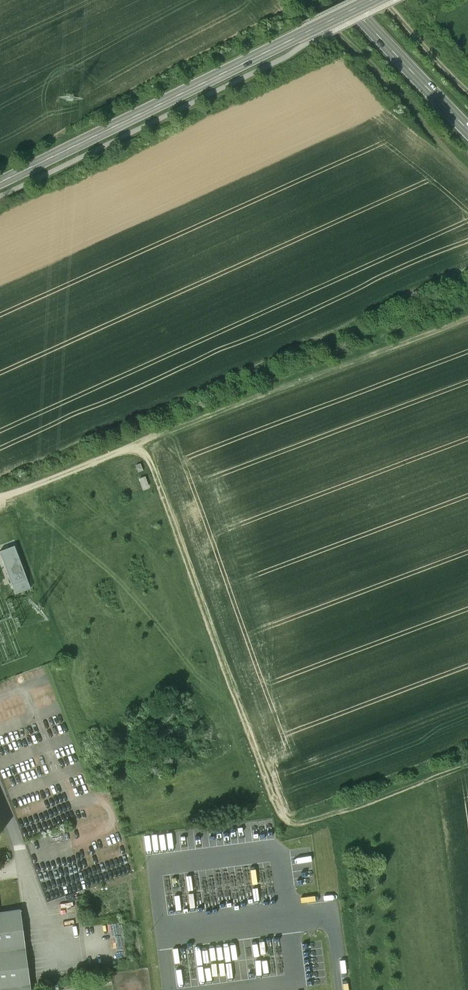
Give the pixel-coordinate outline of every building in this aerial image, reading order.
[(0,551),(0,554),(15,594),(30,588),(14,545),(0,551)] [(20,909),(0,912),(0,989),(31,989),(20,909)]
